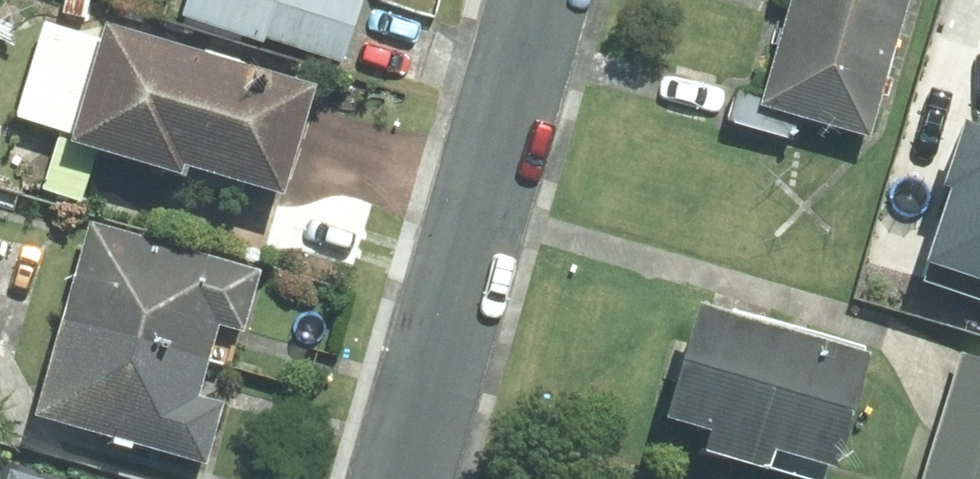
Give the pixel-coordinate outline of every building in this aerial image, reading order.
[(182,17),(262,44),(263,40),(341,66),(363,0),(188,0),(182,17)] [(808,0),(793,0),(766,91),(762,107),(799,117),(867,137),(900,27),(808,0)] [(900,27),(907,0),(808,0),(900,27)] [(186,169),(282,198),(314,90),(103,28),(69,145),(183,179),(186,169)] [(792,140),(799,117),(762,107),(766,91),(738,83),(727,120),(792,140)] [(965,115),(921,254),(979,273),(979,120),(965,115)] [(89,228),(62,323),(207,364),(218,328),(240,334),(257,275),(89,228)] [(771,454),(832,471),(866,354),(689,303),(654,425),(708,441),(704,455),(758,470),(767,468),(771,454)] [(207,364),(62,323),(35,418),(203,465),(220,406),(197,400),(207,364)] [(961,358),(925,478),(979,478),(979,364),(961,358)]
